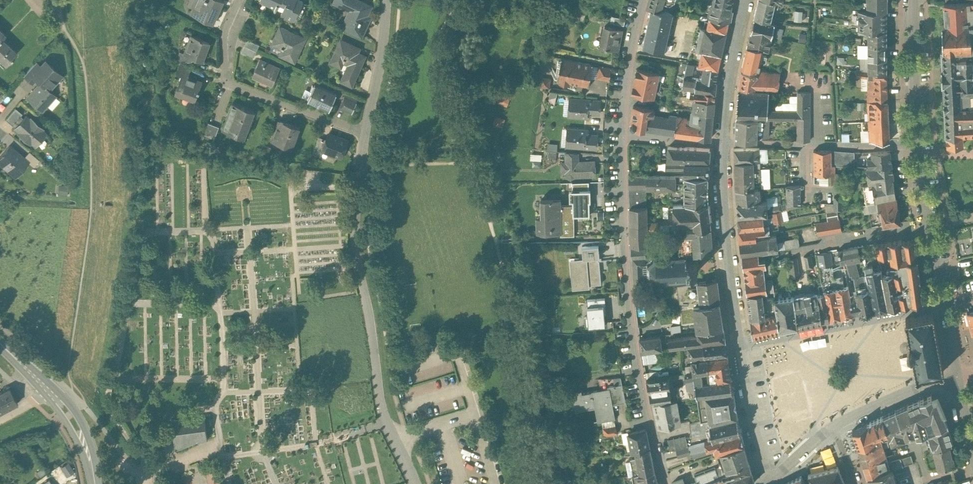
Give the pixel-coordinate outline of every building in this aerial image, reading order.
[(192,13),(214,23),(224,0),(198,0),(192,13)] [(260,0),(275,7),(275,8),(277,9),(280,2),(285,5),(281,13),(295,19),(303,1),(302,0),(260,0)] [(359,0),(335,0),(334,2),(354,11),(350,21),(346,19),(342,27),(362,35),(367,22),(364,21),(371,5),(359,0)] [(647,8),(651,8),(662,10),(664,3),(670,4),(675,1),(675,0),(649,0),(647,8)] [(712,4),(731,8),(733,0),(713,0),(712,4)] [(774,0),(758,0),(754,17),(770,20),(775,0),(774,0)] [(867,10),(886,10),(886,0),(867,0),(867,10)] [(972,49),(972,0),(969,0),(946,2),(944,2),(945,24),(942,24),(943,49),(941,49),(941,50),(942,67),(941,67),(942,83),(943,83),(944,99),(943,99),(944,106),(945,135),(947,135),(948,145),(963,144),(962,134),(972,133),(972,66),(972,49)] [(712,4),(709,17),(729,21),(731,8),(712,4)] [(662,10),(651,8),(643,45),(665,50),(673,12),(662,10)] [(794,19),(802,20),(802,9),(794,9),(794,19)] [(886,10),(867,10),(858,9),(858,29),(868,30),(886,30),(886,10)] [(626,17),(615,15),(614,21),(624,23),(626,17)] [(727,31),(729,21),(709,17),(707,27),(727,31)] [(770,20),(754,17),(747,45),(763,47),(763,48),(768,49),(775,22),(770,20)] [(622,27),(605,24),(605,25),(602,45),(601,45),(609,47),(609,46),(618,48),(622,27)] [(707,27),(701,25),(696,48),(702,50),(722,54),(727,31),(707,27)] [(306,37),(280,26),(272,43),(283,48),(280,54),(295,61),(306,37)] [(2,38),(6,34),(0,29),(0,59),(6,64),(17,52),(2,38)] [(886,30),(868,30),(868,44),(886,44),(886,30)] [(185,53),(190,55),(202,60),(209,41),(203,39),(203,38),(192,34),(185,53)] [(260,44),(248,38),(245,45),(257,50),(260,44)] [(356,46),(341,39),(331,61),(341,66),(344,58),(345,59),(346,58),(351,60),(342,80),(352,84),(365,55),(354,50),(356,46)] [(886,44),(868,44),(868,71),(869,71),(886,71),(886,44)] [(257,50),(245,45),(242,51),(254,57),(257,50)] [(747,45),(742,68),(758,69),(768,70),(769,65),(760,64),(761,59),(765,60),(767,55),(762,54),(763,48),(763,47),(747,45)] [(704,65),(719,68),(722,54),(702,50),(699,64),(704,65)] [(185,53),(180,51),(177,58),(188,62),(190,55),(185,53)] [(593,62),(562,57),(561,58),(558,60),(558,64),(560,65),(557,78),(560,79),(559,83),(569,85),(570,80),(572,81),(573,81),(589,84),(591,75),(597,76),(599,65),(593,64),(593,62)] [(280,67),(260,58),(253,73),(273,82),(280,67)] [(62,74),(45,60),(40,65),(45,69),(36,78),(40,82),(48,89),(62,74)] [(40,65),(36,61),(24,75),(33,83),(36,78),(45,69),(40,65)] [(694,64),(687,62),(685,73),(688,73),(692,74),(694,64)] [(611,66),(599,64),(599,65),(597,76),(610,78),(611,66)] [(704,65),(702,75),(706,76),(705,79),(717,81),(719,68),(704,65)] [(190,70),(180,66),(177,73),(182,75),(182,74),(188,77),(190,70)] [(659,72),(637,67),(636,74),(635,79),(656,83),(657,79),(659,72)] [(768,70),(758,69),(757,73),(741,70),(739,88),(740,88),(768,89),(777,89),(778,89),(781,72),(768,70)] [(868,71),(857,69),(856,76),(868,78),(869,71),(868,71)] [(886,71),(869,71),(868,78),(868,102),(888,101),(886,71)] [(188,77),(182,74),(182,75),(176,90),(196,97),(198,91),(200,91),(201,90),(199,89),(201,82),(188,77)] [(688,76),(685,75),(682,86),(682,87),(691,89),(715,93),(717,81),(705,79),(706,76),(702,75),(702,78),(688,76)] [(550,79),(542,78),(541,86),(549,87),(550,79)] [(656,83),(635,79),(634,83),(632,91),(654,95),(655,88),(656,83)] [(48,89),(40,82),(27,97),(42,110),(55,95),(48,89)] [(337,93),(315,83),(314,85),(313,85),(310,90),(312,90),(308,100),(330,109),(337,93)] [(768,89),(740,88),(740,89),(738,89),(736,113),(767,114),(766,118),(767,118),(767,119),(768,119),(798,119),(798,116),(798,111),(768,110),(769,90),(768,90),(768,89)] [(715,93),(691,89),(690,97),(694,97),(714,100),(715,93)] [(810,91),(798,91),(798,111),(798,116),(810,117),(810,91)] [(357,102),(344,96),(339,107),(352,113),(357,102)] [(600,98),(570,96),(569,114),(589,116),(589,111),(599,112),(600,98)] [(687,97),(681,96),(680,102),(693,104),(693,109),(713,112),(714,100),(694,97),(690,97),(687,97)] [(868,102),(869,121),(888,120),(888,101),(868,102)] [(254,110),(233,102),(223,130),(236,134),(245,138),(249,128),(247,127),(254,110)] [(654,107),(634,103),(630,123),(632,126),(645,128),(649,113),(653,114),(654,107)] [(15,108),(5,119),(12,124),(20,115),(22,113),(15,108)] [(693,109),(692,109),(691,118),(689,117),(689,116),(678,115),(675,132),(711,138),(713,112),(693,109)] [(653,114),(649,113),(645,128),(675,132),(678,115),(669,114),(669,116),(653,114)] [(30,117),(29,118),(26,115),(23,117),(20,115),(12,124),(15,127),(14,128),(18,131),(17,132),(30,144),(31,143),(35,146),(46,133),(43,129),(44,128),(30,117)] [(810,117),(798,116),(798,119),(798,140),(810,141),(810,117)] [(766,118),(736,117),(735,139),(757,140),(757,137),(768,137),(768,119),(767,119),(767,118),(766,118)] [(300,127),(280,120),(272,140),(290,146),(295,134),(297,135),(300,127)] [(888,120),(869,121),(870,142),(889,141),(888,120)] [(219,126),(207,122),(203,133),(215,138),(219,126)] [(588,128),(568,126),(567,144),(597,146),(598,133),(588,132),(588,128)] [(348,140),(329,133),(327,139),(323,150),(329,152),(328,153),(335,156),(336,155),(341,157),(348,140)] [(327,139),(319,136),(313,153),(321,156),(323,150),(327,139)] [(271,147),(265,144),(260,156),(267,158),(271,147)] [(0,156),(0,163),(16,176),(28,162),(9,145),(0,156)] [(710,148),(672,145),(672,156),(667,156),(667,160),(709,161),(710,148)] [(759,148),(734,148),(735,170),(753,169),(760,168),(760,161),(760,157),(759,148)] [(578,151),(566,150),(566,160),(578,160),(578,159),(578,151)] [(831,150),(814,150),(814,172),(835,173),(835,166),(832,165),(831,150)] [(854,154),(835,152),(835,151),(831,150),(832,165),(835,166),(854,167),(854,154)] [(40,159),(29,151),(25,155),(35,164),(40,159)] [(890,151),(871,152),(872,158),(867,159),(868,168),(892,165),(890,151)] [(578,160),(566,160),(567,167),(565,170),(566,172),(567,174),(569,176),(572,176),(574,174),(595,173),(595,159),(578,159),(578,160)] [(709,162),(666,161),(666,168),(678,168),(685,167),(684,174),(708,175),(709,162)] [(868,168),(866,168),(869,184),(863,185),(866,204),(875,202),(896,198),(892,165),(868,168)] [(753,169),(735,170),(735,189),(758,188),(761,187),(760,178),(764,178),(763,175),(760,175),(757,175),(757,173),(753,173),(753,169)] [(646,173),(629,172),(629,186),(646,186),(646,173)] [(835,173),(814,172),(814,182),(835,183),(835,173)] [(676,174),(646,173),(646,186),(670,187),(676,187),(676,174)] [(708,175),(684,174),(676,174),(676,187),(670,187),(670,189),(669,189),(669,200),(684,199),(686,202),(708,202),(708,175)] [(800,185),(786,186),(786,209),(789,208),(788,208),(800,205),(800,185)] [(573,203),(561,203),(562,231),(561,231),(561,233),(574,232),(574,231),(574,213),(587,213),(587,186),(572,186),(573,203)] [(646,186),(629,186),(630,205),(646,204),(646,186)] [(758,188),(735,189),(737,203),(759,201),(758,188)] [(561,197),(541,198),(541,216),(536,216),(537,231),(561,231),(562,231),(561,203),(561,197)] [(842,197),(834,197),(834,211),(837,210),(842,209),(842,197)] [(897,198),(868,205),(869,213),(879,210),(881,209),(883,226),(901,223),(898,207),(897,198)] [(759,201),(737,203),(738,216),(768,214),(767,208),(767,201),(759,201)] [(686,202),(685,202),(673,203),(674,223),(694,222),(694,227),(711,226),(708,202),(686,202)] [(781,203),(771,205),(770,208),(767,208),(768,214),(781,210),(782,210),(781,203)] [(646,204),(630,205),(630,231),(647,230),(647,221),(647,204),(646,204)] [(768,214),(738,216),(739,229),(765,226),(764,217),(773,216),(774,222),(783,220),(781,210),(768,214)] [(834,220),(838,219),(837,210),(834,211),(826,212),(828,221),(834,220)] [(838,219),(834,220),(836,231),(842,230),(840,219),(838,219)] [(658,220),(647,221),(647,230),(658,229),(658,220)] [(765,226),(739,229),(739,240),(757,238),(756,232),(761,231),(762,233),(770,232),(770,231),(785,228),(783,220),(774,222),(768,224),(769,224),(765,226)] [(822,222),(816,223),(817,234),(824,233),(822,222)] [(694,227),(680,228),(678,228),(680,254),(694,252),(713,251),(711,226),(694,227)] [(647,230),(630,231),(631,243),(648,242),(647,230)] [(757,238),(739,240),(742,254),(762,251),(769,250),(775,249),(778,248),(776,234),(770,235),(770,236),(762,237),(757,238)] [(799,237),(784,240),(785,247),(788,247),(800,245),(799,237)] [(888,242),(890,255),(891,263),(898,262),(899,272),(893,273),(896,283),(902,283),(903,288),(904,292),(898,294),(901,305),(910,303),(923,299),(915,240),(902,241),(902,240),(888,242)] [(599,242),(582,244),(583,255),(598,254),(600,254),(599,242)] [(890,255),(888,242),(876,244),(878,256),(890,255)] [(645,245),(631,246),(632,256),(646,256),(645,245)] [(864,275),(859,276),(855,260),(861,259),(858,246),(858,245),(843,248),(843,249),(846,262),(850,274),(851,274),(852,276),(853,276),(857,294),(860,313),(874,310),(870,289),(866,275),(864,276),(864,275)] [(843,248),(838,250),(840,263),(844,262),(846,262),(843,249),(843,248)] [(762,251),(742,254),(743,268),(744,268),(747,293),(767,291),(775,290),(773,277),(772,277),(772,278),(766,279),(765,274),(772,274),(769,256),(763,257),(762,251)] [(830,251),(817,253),(819,266),(832,264),(830,251)] [(598,254),(583,255),(584,259),(576,260),(577,274),(575,274),(576,286),(590,285),(590,282),(602,281),(599,258),(598,254)] [(661,256),(656,257),(656,256),(655,256),(655,257),(648,263),(647,264),(648,264),(648,274),(647,274),(648,275),(649,275),(656,280),(656,281),(658,281),(658,280),(662,280),(662,281),(664,281),(664,280),(668,280),(668,281),(670,281),(670,280),(674,280),(675,280),(675,279),(680,279),(680,280),(681,280),(681,279),(686,279),(688,279),(687,271),(689,271),(698,271),(698,269),(698,263),(697,263),(697,262),(688,262),(687,263),(686,254),(685,254),(685,255),(680,255),(680,254),(678,255),(674,255),(672,255),(672,256),(668,256),(668,255),(667,255),(667,256),(662,256),(662,255),(661,255),(661,256)] [(811,254),(804,255),(806,268),(813,267),(811,254)] [(885,256),(878,257),(880,265),(886,264),(887,264),(885,256)] [(797,257),(790,258),(792,276),(800,275),(797,257)] [(641,262),(633,263),(634,285),(642,285),(643,283),(643,264),(641,262)] [(832,264),(819,266),(822,282),(823,284),(824,289),(829,319),(853,314),(850,295),(848,285),(835,287),(832,264)] [(891,265),(880,267),(881,269),(881,270),(882,275),(888,307),(901,305),(898,294),(896,283),(893,273),(891,265)] [(881,269),(866,272),(866,275),(870,289),(874,310),(888,307),(882,275),(881,270),(881,269)] [(698,281),(678,284),(681,306),(719,301),(716,278),(698,281)] [(824,289),(823,284),(818,284),(820,293),(817,293),(817,294),(822,320),(829,319),(824,289)] [(807,286),(801,287),(804,298),(795,300),(797,325),(822,320),(817,294),(810,295),(810,296),(809,297),(807,286)] [(658,290),(651,291),(653,309),(661,308),(658,290)] [(767,291),(747,293),(750,318),(753,335),(779,330),(775,298),(776,298),(776,297),(768,298),(767,291)] [(605,294),(588,295),(589,323),(606,322),(605,294)] [(857,294),(850,295),(853,314),(860,313),(857,294)] [(776,298),(775,298),(779,330),(797,325),(795,300),(794,296),(776,298)] [(719,301),(681,306),(682,321),(696,319),(697,329),(723,326),(719,301)] [(933,313),(906,318),(910,343),(907,346),(908,348),(908,349),(911,351),(912,351),(917,376),(944,371),(933,313)] [(723,326),(697,329),(698,335),(696,335),(694,334),(669,336),(670,346),(688,343),(725,339),(723,326)] [(660,333),(639,336),(641,350),(662,347),(660,333)] [(725,340),(688,343),(689,356),(727,352),(725,340)] [(727,354),(692,358),(693,364),(686,365),(686,368),(688,368),(689,372),(694,372),(694,371),(708,369),(708,374),(709,380),(731,377),(727,354)] [(689,372),(685,373),(686,380),(687,387),(695,386),(697,394),(733,390),(731,378),(709,380),(708,374),(704,374),(703,370),(689,372)] [(683,383),(673,384),(672,373),(669,374),(672,397),(676,397),(697,395),(697,394),(695,386),(687,387),(686,380),(684,381),(683,381),(683,382),(683,383)] [(669,374),(647,377),(652,400),(653,400),(672,397),(669,374)] [(608,387),(582,392),(581,388),(572,390),(575,409),(599,405),(602,417),(614,415),(612,402),(626,400),(622,381),(608,384),(608,387)] [(17,401),(9,386),(0,391),(0,410),(17,401)] [(734,391),(697,395),(700,420),(709,418),(709,421),(737,416),(734,391)] [(939,397),(937,392),(932,394),(919,399),(919,400),(907,405),(914,428),(916,435),(927,431),(928,433),(932,445),(933,450),(933,449),(949,445),(952,444),(951,443),(951,441),(953,440),(948,427),(947,427),(946,424),(947,423),(943,412),(944,411),(944,409),(939,397)] [(672,397),(653,400),(659,425),(678,421),(675,403),(677,403),(676,397),(672,397)] [(914,428),(907,405),(895,410),(906,438),(916,435),(914,428)] [(638,406),(628,408),(630,416),(640,414),(638,406)] [(895,410),(883,416),(888,431),(887,431),(890,438),(891,443),(906,438),(895,410)] [(848,423),(850,426),(867,417),(865,414),(848,423)] [(709,421),(709,422),(711,431),(712,438),(741,432),(737,416),(709,421)] [(869,423),(853,430),(859,447),(887,439),(890,438),(887,431),(888,431),(883,416),(869,423)] [(184,418),(172,419),(176,449),(197,440),(198,443),(208,439),(205,417),(185,420),(184,418)] [(700,420),(689,421),(691,435),(711,431),(709,422),(709,421),(709,418),(700,420)] [(616,423),(603,425),(605,433),(617,431),(616,423)] [(646,426),(628,430),(632,449),(635,448),(636,448),(649,445),(646,426)] [(741,432),(712,438),(712,439),(705,441),(706,447),(712,446),(711,444),(720,442),(722,451),(744,444),(741,432)] [(685,434),(667,437),(670,448),(688,445),(685,434)] [(887,439),(859,447),(864,463),(887,457),(883,447),(889,445),(887,439)] [(704,441),(689,445),(690,452),(706,448),(706,447),(705,441),(704,441)] [(722,451),(716,453),(722,471),(733,467),(749,462),(744,444),(722,451)] [(649,445),(636,448),(635,448),(637,457),(631,458),(634,472),(635,472),(654,468),(650,445),(649,445)] [(689,445),(676,448),(678,455),(691,452),(690,452),(689,445)] [(949,445),(933,449),(938,469),(955,465),(953,457),(952,457),(949,445)] [(911,455),(901,458),(901,459),(903,466),(913,462),(911,455)] [(887,457),(864,463),(867,475),(890,468),(888,463),(887,457)] [(901,459),(888,463),(890,468),(890,469),(892,468),(893,469),(903,466),(901,459)] [(69,461),(61,465),(66,476),(74,472),(69,461)] [(749,462),(733,467),(734,470),(735,475),(751,470),(749,462)] [(694,473),(698,483),(704,483),(716,479),(714,474),(717,472),(715,466),(694,473)] [(808,474),(810,483),(824,483),(827,483),(834,482),(843,478),(838,466),(808,474)] [(635,472),(637,483),(657,483),(659,483),(654,468),(635,472)] [(892,468),(890,469),(890,468),(867,475),(867,476),(870,483),(897,483),(893,469),(892,468)] [(854,472),(859,483),(867,483),(861,469),(854,472)] [(735,475),(734,470),(721,474),(722,476),(723,478),(727,477),(729,483),(749,483),(755,482),(751,470),(735,475)] [(44,483),(45,483),(60,483),(54,476),(44,483)] [(785,483),(805,483),(802,476),(785,483)]
